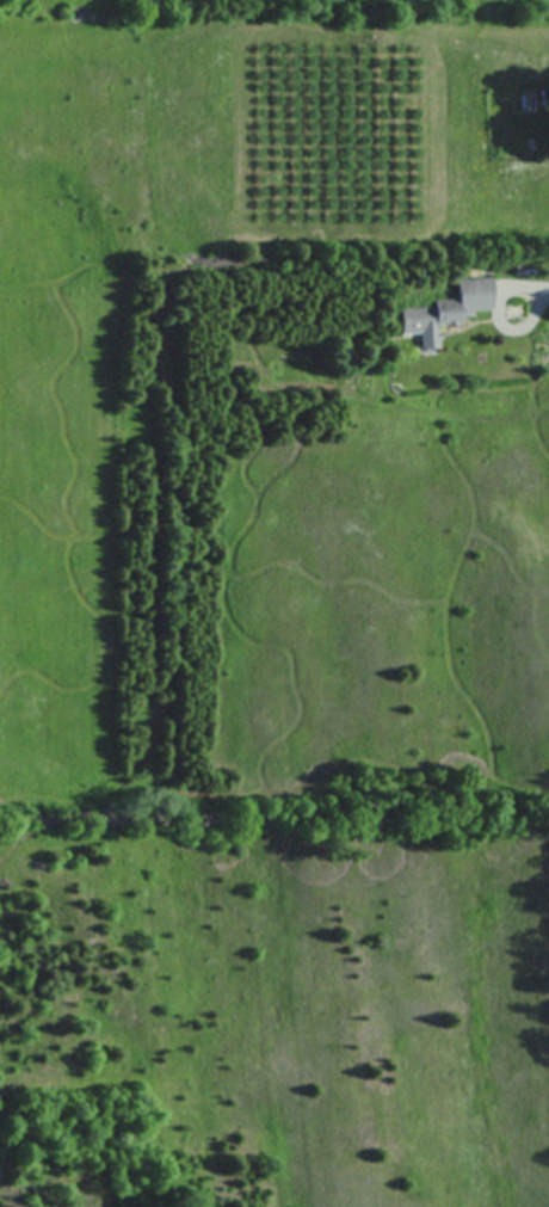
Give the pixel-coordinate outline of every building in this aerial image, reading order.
[(398,309),(398,333),(419,333),(420,351),(438,350),(437,326),(460,325),(460,316),(471,315),(471,310),(492,309),(490,279),(455,280),(456,299),(432,300),(432,307),(398,309)] [(507,318),(523,318),(523,305),(507,305),(507,318)]
